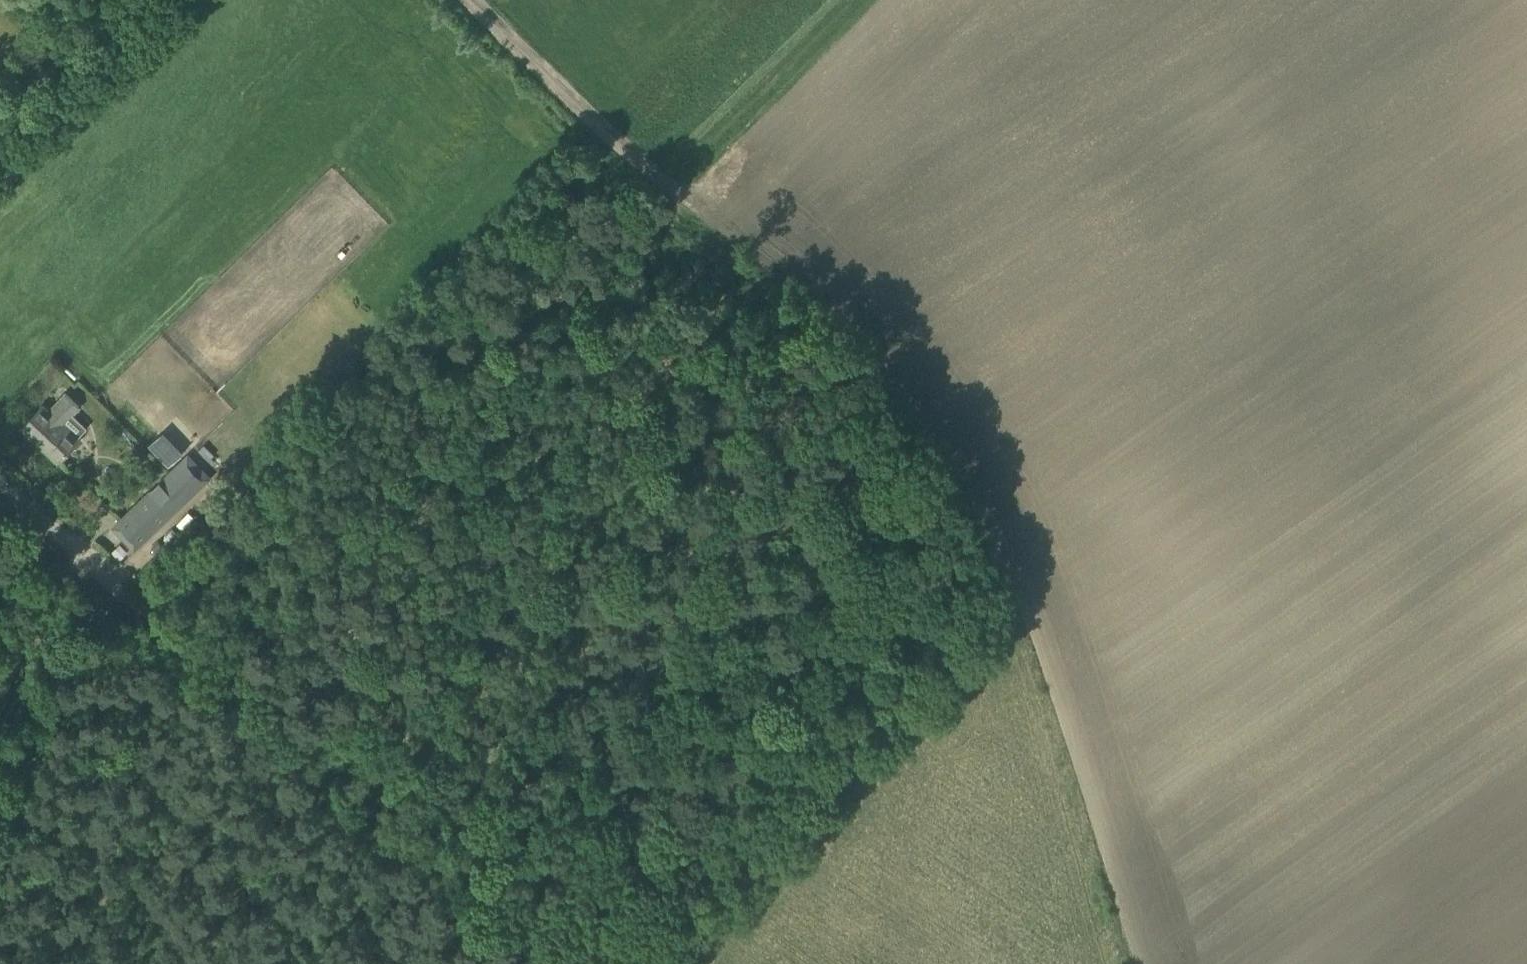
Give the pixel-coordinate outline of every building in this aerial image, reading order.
[(48,408),(44,404),(22,427),(58,460),(79,438),(66,425),(84,407),(65,390),(48,408)] [(189,453),(131,509),(117,523),(139,546),(195,492),(206,505),(223,489),(211,476),(189,453)]
